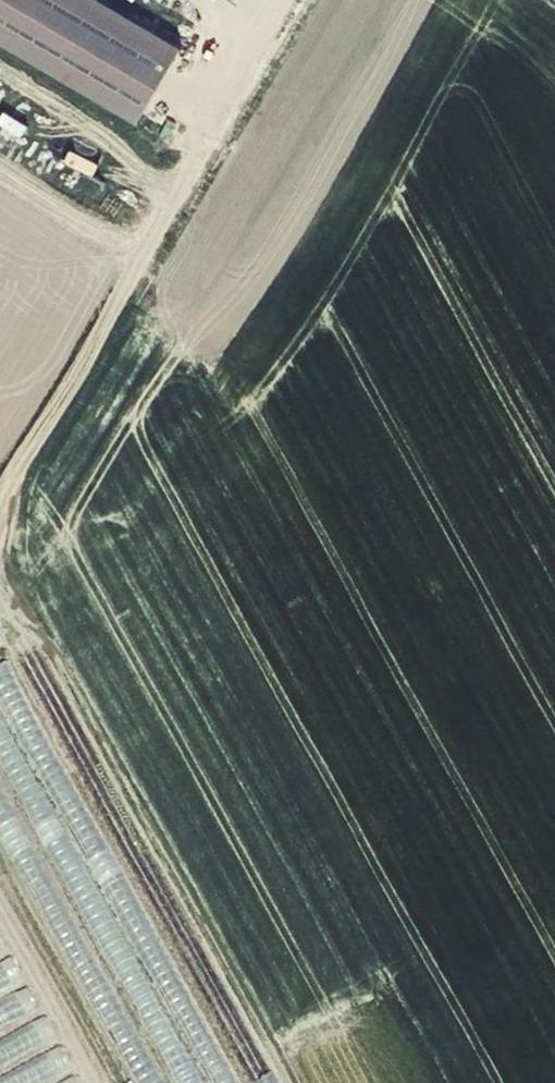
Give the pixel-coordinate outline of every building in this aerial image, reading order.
[(99,0),(0,0),(0,43),(137,124),(182,49),(99,0)]
